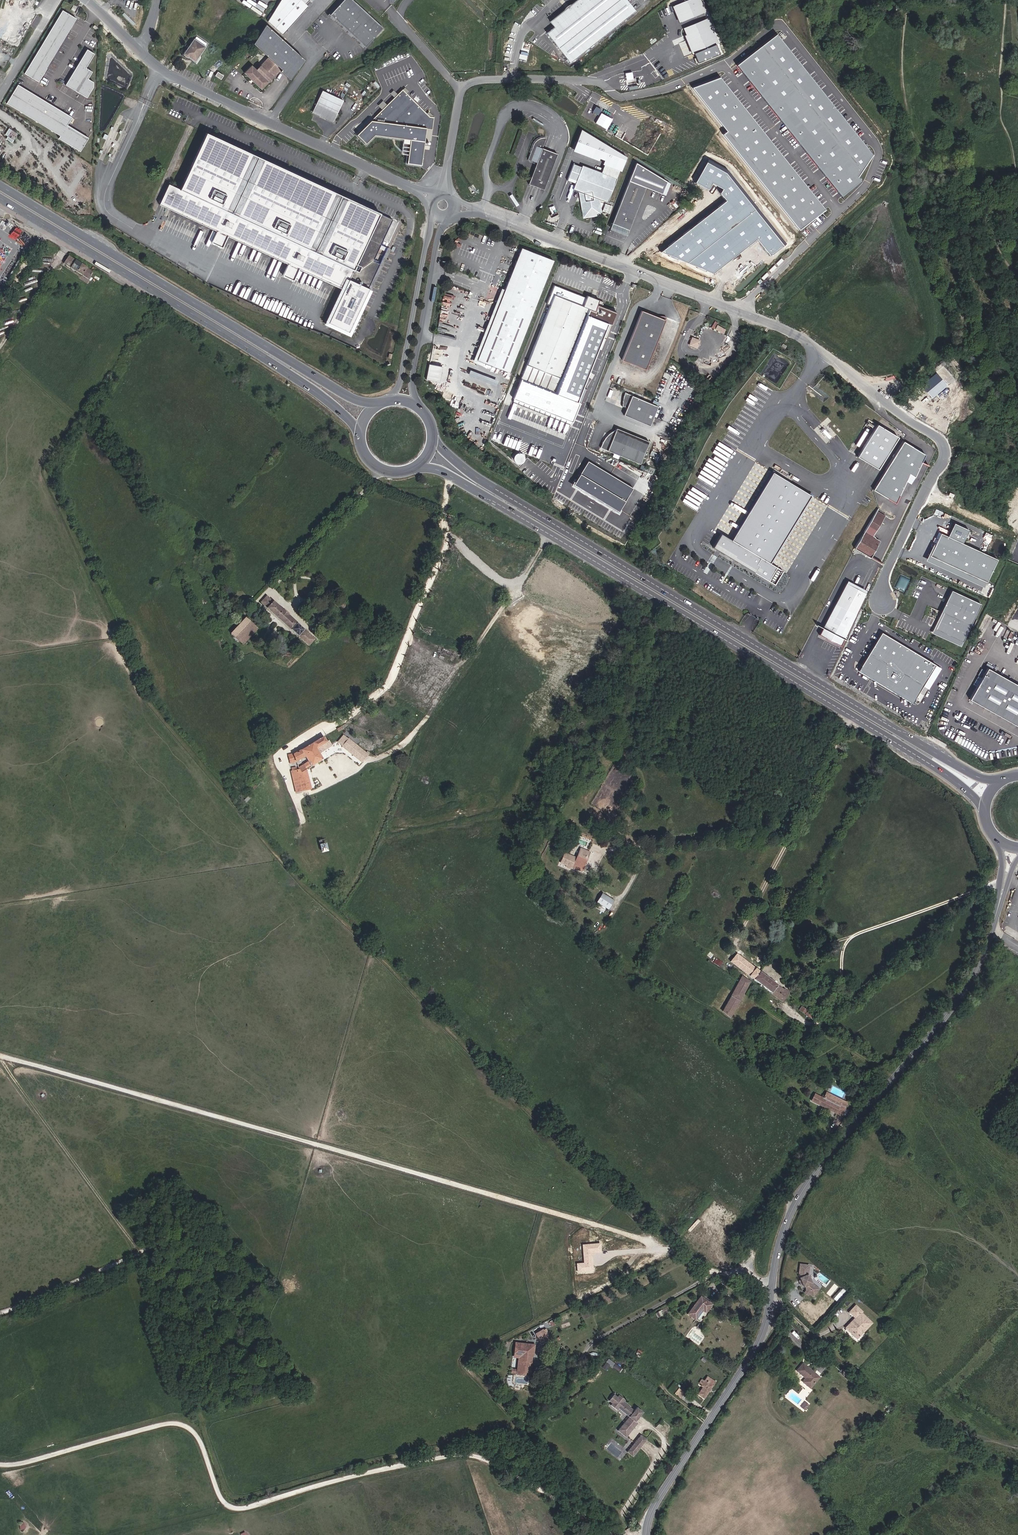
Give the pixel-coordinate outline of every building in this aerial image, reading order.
[(309,0),(281,0),(267,21),(282,35),(308,6),(306,4),(309,0)] [(353,0),(343,0),(330,14),(365,47),(383,28),(353,0)] [(635,11),(627,0),(576,0),(549,21),(554,27),(546,33),(570,63),(635,11)] [(678,22),(703,13),(698,0),(684,0),(672,5),(678,22)] [(75,19),(61,10),(23,74),(38,82),(75,19)] [(330,14),(329,14),(327,15),(365,49),(366,48),(365,47),(330,14)] [(708,18),(682,26),(692,54),(694,53),(697,61),(721,53),(708,18)] [(289,80),(305,61),(265,24),(253,43),(269,58),(268,58),(256,70),(251,65),(244,73),(261,89),(279,70),(289,80)] [(194,62),(207,43),(196,36),(183,54),(184,56),(185,57),(187,58),(188,58),(194,62)] [(777,36),(739,66),(841,195),(860,181),(857,177),(870,154),(777,36)] [(94,54),(85,49),(64,86),(86,98),(92,88),(92,83),(86,80),(91,71),(86,68),(94,54)] [(720,77),(692,87),(727,131),(723,134),(799,230),(825,210),(720,77)] [(70,118),(16,85),(5,104),(58,136),(57,139),(78,152),(86,139),(65,126),(70,118)] [(409,163),(423,165),(425,145),(430,146),(435,116),(430,111),(428,113),(404,89),(358,134),(367,143),(376,134),(412,140),(409,163)] [(333,121),(343,100),(322,91),(312,112),(333,121)] [(333,121),(312,112),(312,113),(333,123),(333,121)] [(12,142),(18,134),(9,128),(5,134),(8,136),(6,138),(12,142)] [(381,245),(392,220),(380,214),(380,213),(206,132),(180,189),(168,184),(159,205),(217,231),(211,243),(222,248),(227,236),(288,264),(283,276),(293,281),(299,269),(344,290),(329,323),(349,332),(369,289),(380,264),(373,261),(379,248),(381,245)] [(544,190),(557,154),(542,148),(546,138),(543,137),(540,138),(537,139),(535,141),(534,143),(533,145),(528,160),(536,163),(528,184),(544,190)] [(604,165),(606,161),(601,159),(597,168),(591,165),(590,168),(601,173),(604,165)] [(667,181),(636,162),(612,223),(629,229),(645,187),(662,193),(667,181)] [(727,174),(706,162),(694,184),(707,190),(712,183),(726,201),(662,252),(714,271),(756,239),(768,256),(783,246),(727,174)] [(607,202),(619,171),(604,165),(601,173),(590,168),(582,165),(581,167),(573,164),(568,177),(576,181),(575,183),(573,189),(580,192),(584,193),(583,194),(584,201),(581,201),(584,217),(600,214),(598,198),(607,202)] [(665,195),(670,183),(667,181),(662,193),(665,195)] [(605,203),(603,210),(610,212),(612,206),(605,203)] [(509,372),(553,260),(521,248),(477,360),(509,372)] [(89,279),(93,272),(92,271),(69,256),(63,263),(89,279)] [(555,392),(588,309),(594,311),(598,300),(587,295),(586,298),(579,295),(579,296),(564,290),(564,289),(554,285),(546,304),(550,306),(551,306),(535,345),(534,345),(521,379),(555,392)] [(535,345),(551,306),(550,306),(534,345),(535,345)] [(645,369),(665,320),(641,310),(622,360),(645,369)] [(696,347),(699,340),(695,339),(694,341),(691,340),(689,345),(696,347)] [(438,382),(441,366),(429,364),(426,379),(438,382)] [(470,370),(468,375),(496,385),(498,380),(470,370)] [(649,426),(657,406),(638,398),(625,392),(623,398),(625,398),(624,401),(622,400),(622,406),(626,408),(623,415),(649,426)] [(936,397),(927,412),(933,416),(943,401),(936,397)] [(878,469),(897,437),(877,424),(857,457),(878,469)] [(639,463),(648,441),(616,428),(615,430),(611,432),(608,434),(607,438),(605,438),(602,442),(600,448),(639,463)] [(927,453),(905,440),(875,490),(898,503),(911,472),(917,475),(927,453)] [(770,563),(811,495),(772,472),(731,540),(721,533),(713,547),(769,580),(776,567),(770,563)] [(872,554),(879,541),(872,537),(886,513),(878,508),(854,548),(858,551),(859,552),(859,551),(863,554),(864,555),(864,554),(868,556),(867,557),(870,558),(872,554)] [(999,559),(943,532),(932,554),(988,581),(999,559)] [(775,584),(783,571),(776,567),(769,580),(775,584)] [(961,577),(959,580),(978,589),(980,585),(961,577)] [(865,590),(846,580),(817,635),(840,646),(865,590)] [(983,604),(954,590),(933,633),(962,647),(983,604)] [(308,646),(314,639),(288,615),(282,610),(267,596),(261,602),(308,646)] [(242,644),(257,629),(245,619),(231,634),(242,644)] [(225,628),(221,622),(215,626),(219,632),(225,628)] [(936,665),(881,633),(859,672),(913,704),(936,665)] [(988,666),(970,698),(1017,725),(1017,683),(988,666)] [(311,766),(322,759),(318,752),(316,749),(318,748),(327,742),(323,737),(305,747),(303,749),(301,750),(305,757),(308,761),(311,766)] [(320,750),(328,745),(327,742),(318,748),(320,750)] [(295,762),(305,757),(301,750),(293,754),(288,755),(290,763),(295,762)] [(306,769),(311,766),(308,761),(298,768),(298,767),(292,768),(292,771),(291,771),(296,793),(311,789),(306,769)] [(582,867),(586,856),(587,856),(589,853),(581,849),(577,859),(564,853),(561,863),(566,865),(566,867),(569,868),(572,867),(579,870),(580,866),(582,867)] [(314,881),(312,871),(302,873),(303,880),(306,883),(314,881)] [(608,909),(613,900),(602,894),(597,902),(598,903),(606,908),(608,909)] [(603,913),(606,908),(598,903),(596,908),(603,913)] [(759,972),(736,955),(731,961),(754,979),(759,972)] [(783,1002),(789,993),(784,989),(783,990),(782,991),(776,986),(777,985),(759,972),(754,979),(783,1002)] [(739,1001),(750,981),(742,976),(731,996),(722,1011),(730,1017),(739,1001)] [(844,1108),(847,1103),(826,1093),(823,1098),(815,1094),(811,1101),(836,1114),(837,1113),(841,1115),(845,1108),(844,1108)] [(811,1283),(807,1275),(809,1266),(800,1264),(799,1273),(801,1277),(800,1278),(801,1280),(802,1284),(803,1286),(805,1285),(806,1290),(804,1293),(807,1295),(809,1293),(813,1296),(818,1289),(811,1283)] [(706,1312),(711,1305),(701,1297),(688,1314),(695,1320),(703,1310),(706,1312)] [(857,1338),(871,1323),(861,1313),(862,1312),(855,1306),(849,1312),(855,1318),(848,1325),(855,1332),(853,1335),(857,1338)] [(855,1332),(848,1325),(846,1328),(853,1335),(855,1332)] [(548,1341),(543,1331),(537,1334),(542,1344),(548,1341)] [(530,1375),(532,1355),(528,1354),(529,1352),(528,1352),(528,1344),(516,1343),(514,1355),(521,1356),(519,1374),(523,1375),(524,1375),(529,1376),(530,1375)] [(608,1359),(603,1368),(607,1370),(609,1366),(619,1370),(621,1365),(608,1359)] [(819,1377),(803,1363),(797,1371),(805,1378),(803,1382),(810,1388),(819,1377)] [(850,1376),(842,1369),(839,1373),(847,1380),(850,1376)] [(704,1398),(714,1382),(707,1377),(704,1381),(702,1385),(701,1386),(703,1387),(698,1394),(704,1398)] [(680,1386),(674,1381),(669,1389),(675,1393),(678,1388),(680,1386)] [(680,1398),(684,1393),(678,1388),(675,1393),(674,1394),(680,1398)] [(635,1422),(642,1412),(636,1407),(634,1411),(623,1402),(625,1400),(618,1395),(617,1397),(614,1395),(609,1401),(612,1403),(611,1405),(616,1410),(618,1408),(629,1417),(618,1431),(626,1437),(637,1423),(635,1422)] [(640,1448),(646,1440),(640,1435),(634,1443),(640,1448)] [(633,1457),(640,1448),(634,1443),(627,1452),(633,1457)]
